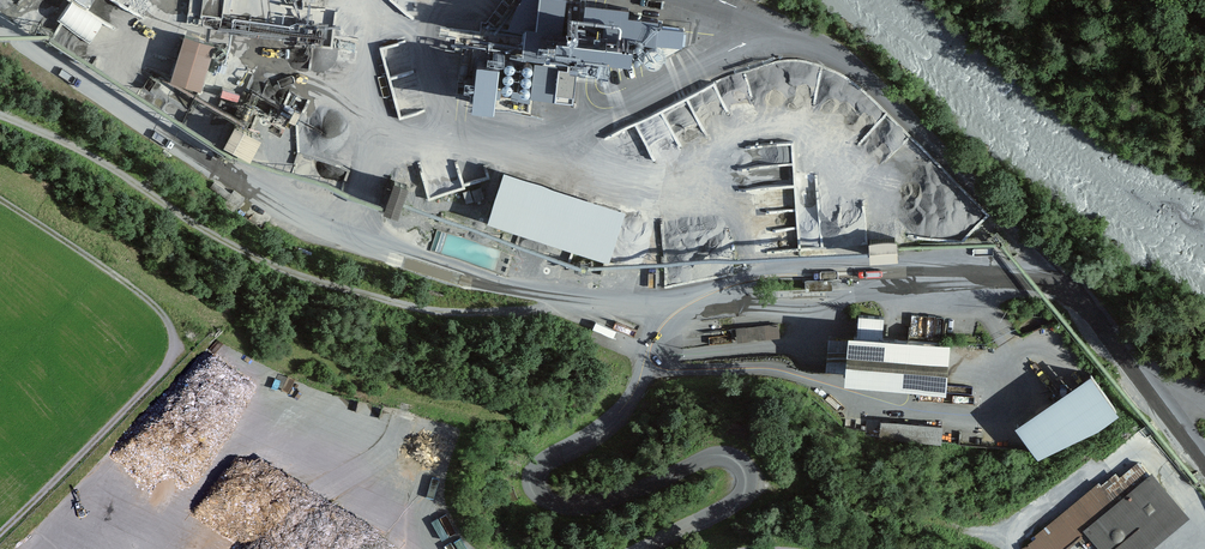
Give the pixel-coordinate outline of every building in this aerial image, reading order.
[(595,46),(563,52),(565,63),(624,51),(614,1),(589,6),(595,36),(593,37),(595,46)] [(584,16),(582,4),(542,11),(544,24),(584,16)] [(200,85),(212,39),(182,31),(170,77),(200,85)] [(526,56),(526,53),(526,50),(525,48),(523,46),(520,45),(518,44),(515,45),(513,46),(511,48),(509,50),(509,53),(509,56),(510,58),(512,60),(515,61),(518,62),(520,61),(523,60),(525,58),(526,56)] [(507,59),(507,56),(507,54),(506,51),(504,49),(501,48),(498,48),(496,48),(493,49),(491,51),(490,54),(490,57),(490,59),(491,62),(493,64),(496,65),(499,65),(501,65),(504,64),(506,62),(507,59)] [(488,63),(488,60),(488,57),(487,55),(485,53),(482,52),(480,51),(477,52),(475,53),(473,55),(471,57),(471,60),(471,63),(473,65),(474,67),(477,68),(480,69),(482,68),(485,67),(487,65),(488,63)] [(469,66),(469,63),(469,61),(468,58),(466,56),(463,55),(461,55),(458,55),(455,56),(453,58),(452,61),(452,63),(452,66),(453,69),(455,71),(458,72),(461,72),(463,72),(466,71),(468,69),(469,66)] [(450,70),(450,67),(450,64),(448,62),(446,60),(444,59),(441,58),(439,59),(436,60),(434,62),(433,65),(433,67),(433,70),(434,72),(436,74),(439,75),(441,76),(444,75),(447,74),(449,72),(450,70)] [(431,73),(431,71),(431,68),(430,65),(428,64),(425,62),(422,62),(420,62),(417,64),(415,66),(414,68),(414,71),(414,73),(416,76),(418,78),(420,79),(423,79),(425,79),(428,78),(430,76),(431,73)] [(561,78),(559,97),(566,98),(568,79),(561,78)] [(237,90),(222,87),(220,95),(234,98),(237,90)] [(300,107),(294,104),(288,116),(295,119),(300,107)] [(261,130),(235,116),(223,137),(250,151),(261,130)] [(625,204),(503,166),(487,218),(607,256),(609,257),(625,204)] [(481,186),(471,189),(475,200),(484,197),(481,186)] [(473,200),(470,189),(463,191),(466,202),(473,200)] [(896,232),(868,235),(870,257),(898,255),(896,232)] [(832,277),(805,278),(805,289),(833,288),(832,277)] [(848,325),(847,333),(828,332),(825,369),(844,371),(844,378),(946,386),(950,333),(883,328),(884,314),(858,312),(857,326),(848,325)] [(737,340),(779,335),(778,325),(769,323),(736,327),(737,340)] [(1100,425),(1120,412),(1090,368),(1014,420),(1038,454),(1100,425)] [(878,439),(909,441),(911,420),(880,418),(878,435),(878,439)] [(943,423),(911,420),(909,441),(942,443),(943,423)] [(1152,469),(1147,473),(1137,461),(1119,475),(1115,470),(1100,482),(1098,479),(1033,533),(1035,536),(1022,547),(1024,548),(1066,548),(1078,539),(1087,548),(1089,548),(1097,543),(1102,548),(1147,548),(1189,514),(1152,469)]
